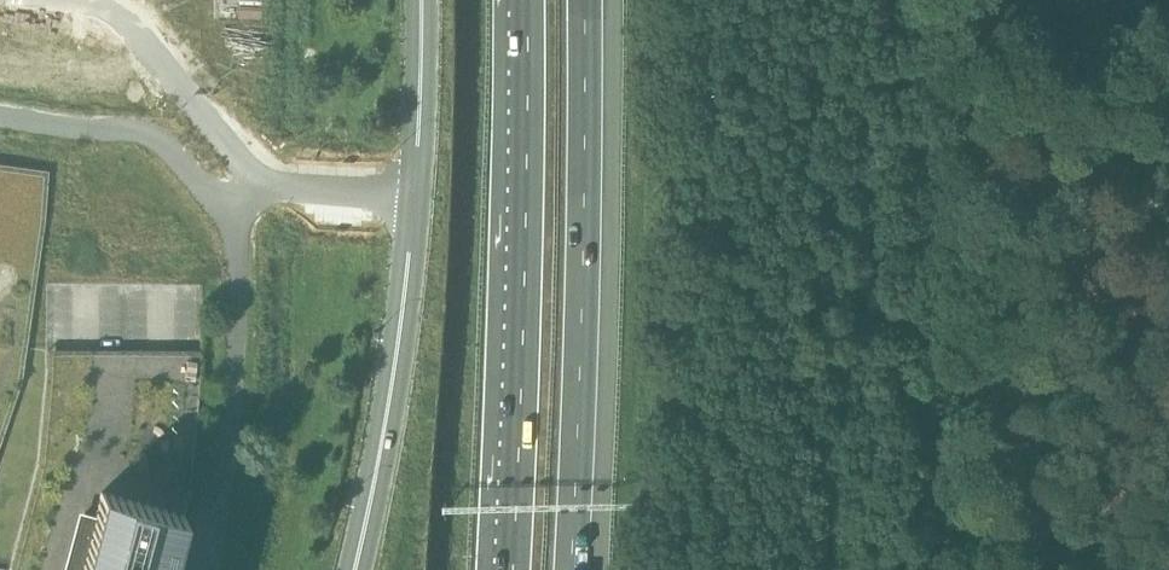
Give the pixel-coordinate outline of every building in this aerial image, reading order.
[(101,492),(95,515),(85,512),(69,569),(169,569),(184,514),(101,492)]
